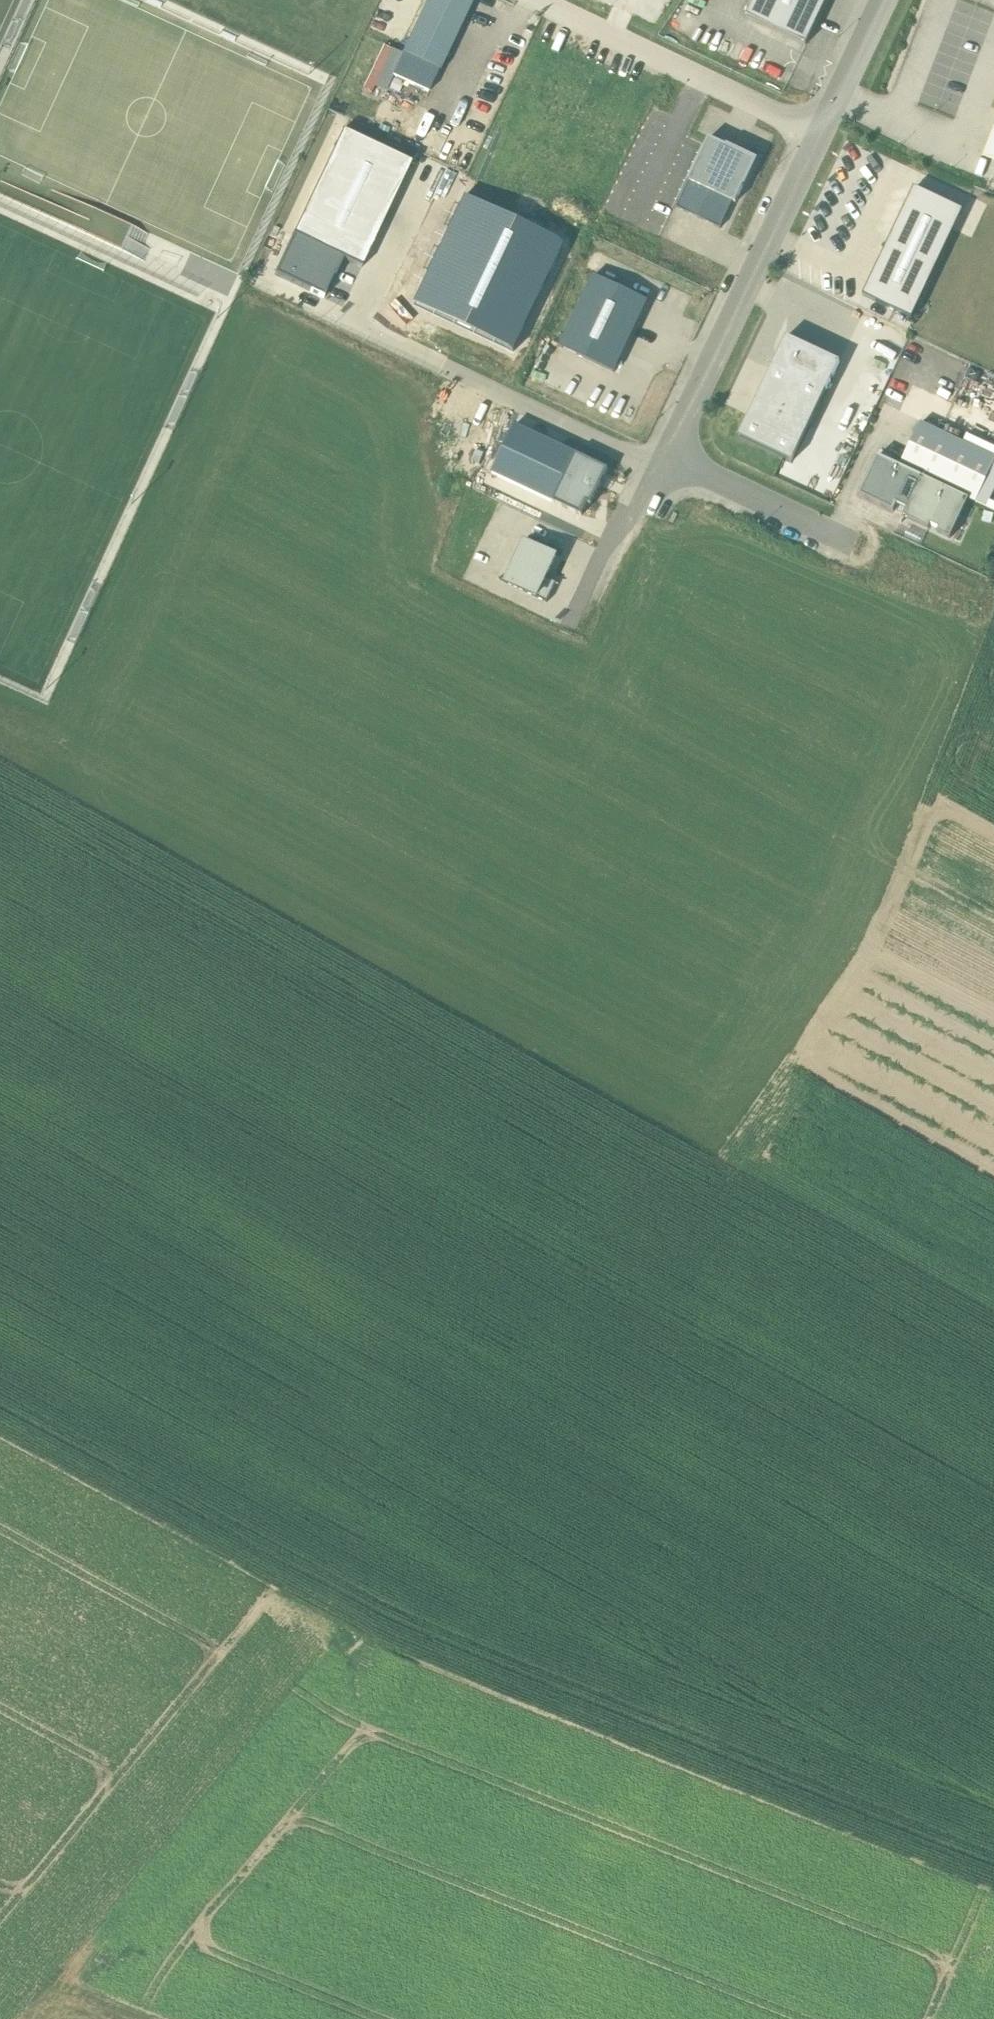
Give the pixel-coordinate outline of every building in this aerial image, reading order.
[(392,75),(431,93),(475,0),(427,0),(392,75)] [(755,12),(813,40),(832,0),(761,0),(755,12)] [(414,159),(344,127),(274,274),(323,297),(341,259),(362,268),(414,159)] [(709,138),(676,207),(720,228),(753,158),(709,138)] [(914,187),(863,294),(912,317),(962,209),(914,187)] [(594,276),(560,346),(614,372),(648,302),(594,276)] [(786,337),(739,436),(792,461),(840,362),(786,337)] [(902,467),(923,476),(905,514),(953,536),(971,497),(989,505),(993,494),(993,456),(922,422),(902,467)] [(515,426),(492,472),(580,514),(603,467),(515,426)] [(857,491),(905,514),(923,476),(902,467),(874,454),(857,491)] [(526,542),(507,583),(537,597),(556,556),(526,542)]
